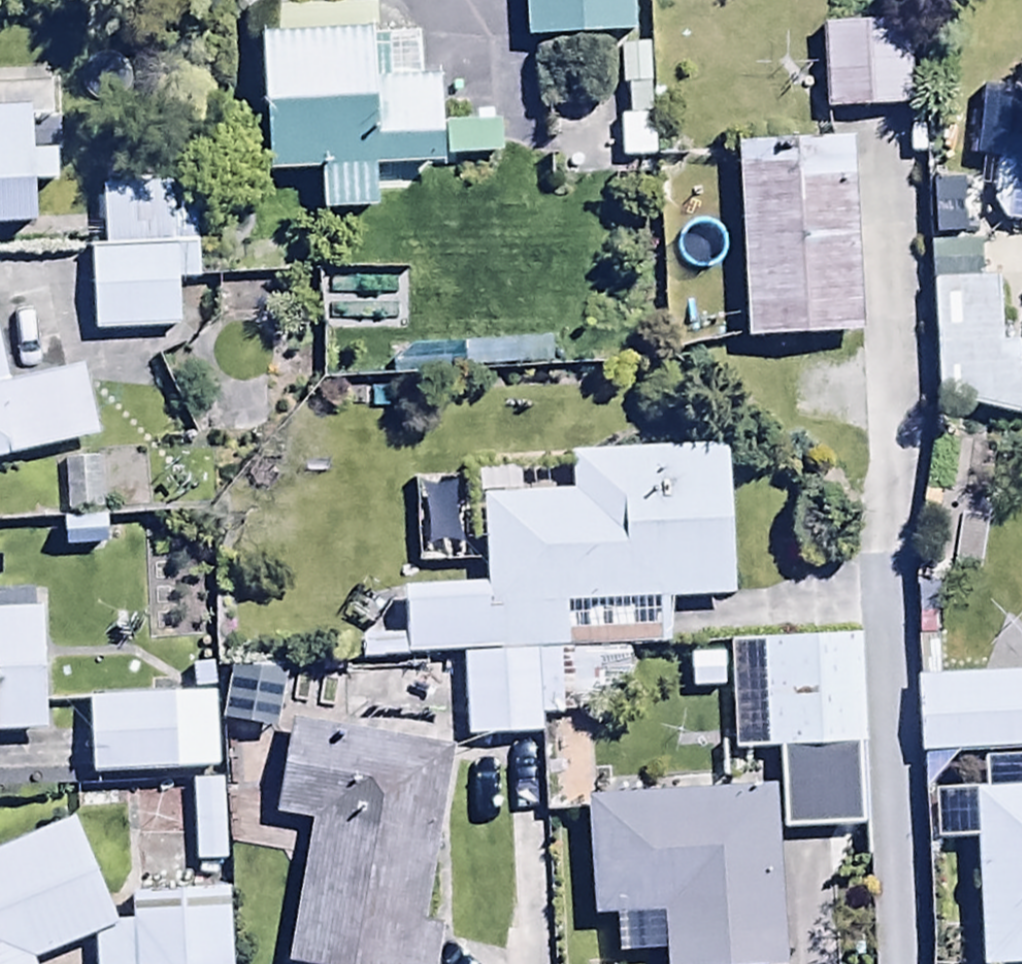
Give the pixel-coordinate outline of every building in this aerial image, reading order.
[(523,41),(632,38),(630,0),(522,0),(523,41)] [(908,24),(818,25),(819,114),(910,113),(908,24)] [(387,33),(258,37),(263,178),(318,176),(319,212),(371,210),(370,174),(442,171),(442,162),(498,160),(497,123),(439,125),(438,82),(388,83),(387,33)] [(651,161),(648,51),(617,52),(618,89),(625,89),(621,162),(651,161)] [(34,229),(33,186),(57,185),(56,151),(33,152),(31,109),(0,111),(0,231),(34,229)] [(849,139),(733,145),(743,345),(859,339),(849,139)] [(1003,227),(1021,229),(1021,162),(992,160),(989,207),(1003,227)] [(971,180),(925,182),(936,414),(1017,410),(1013,341),(997,341),(994,284),(976,285),(971,180)] [(91,245),(92,335),(176,334),(175,285),(198,285),(197,225),(172,226),(172,189),(101,190),(101,245),(91,245)] [(97,440),(81,369),(4,388),(0,371),(0,463),(97,440)] [(358,637),(359,663),(462,659),(465,746),(537,743),(537,723),(629,719),(626,652),(670,650),(668,605),(731,603),(726,450),(567,456),(569,499),(555,500),(555,483),(518,484),(518,473),(479,474),(484,586),(400,589),(401,635),(358,637)] [(136,482),(135,452),(62,454),(63,516),(104,515),(104,482),(136,482)] [(45,735),(44,597),(0,597),(0,736),(45,735)] [(727,641),(729,751),(860,749),(859,639),(727,641)] [(227,666),(218,724),(274,733),(283,675),(227,666)] [(916,757),(1021,752),(1021,673),(912,679),(916,757)] [(215,772),(212,694),(87,698),(90,777),(215,772)] [(287,728),(274,819),(305,824),(285,963),(434,963),(439,928),(423,925),(448,751),(287,728)] [(221,781),(188,783),(191,867),(224,866),(221,781)] [(969,792),(977,963),(1021,963),(1021,789),(969,792)] [(772,793),(582,802),(588,919),(614,918),(616,960),(664,957),(664,946),(779,941),(772,793)] [(94,941),(95,963),(228,963),(226,893),(126,895),(127,925),(117,925),(72,817),(0,847),(0,963),(40,963),(94,941)]
